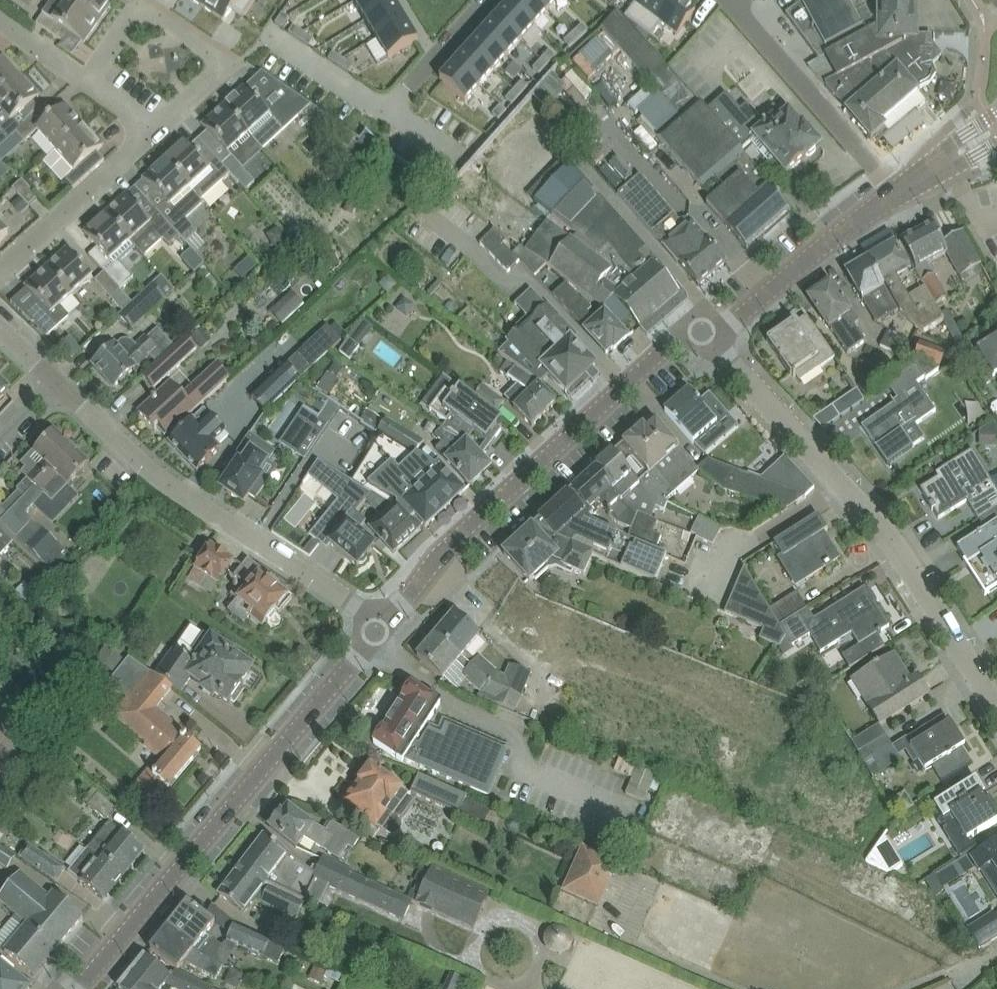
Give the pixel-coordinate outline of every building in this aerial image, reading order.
[(89,32),(91,32),(98,23),(97,20),(98,19),(71,0),(54,0),(44,14),(43,13),(36,24),(62,43),(71,31),(83,40),(89,32)] [(98,19),(99,18),(102,17),(109,8),(108,5),(112,0),(71,0),(98,19)] [(202,6),(223,20),(230,9),(243,18),(255,0),(206,0),(202,6)] [(392,0),(358,0),(354,2),(365,21),(394,3),(392,0)] [(508,3),(534,26),(547,11),(535,0),(511,0),(508,3)] [(547,11),(557,0),(535,0),(547,11)] [(658,0),(629,0),(634,4),(624,18),(638,27),(658,0)] [(682,0),(658,0),(638,27),(651,37),(661,24),(677,35),(695,10),(682,0)] [(932,65),(942,56),(934,46),(934,37),(916,37),(880,37),(880,28),(876,26),(866,8),(862,0),(807,0),(801,4),(786,14),(819,59),(820,60),(825,58),(837,80),(826,86),(847,111),(871,140),(885,128),(889,133),(925,102),(917,92),(916,91),(920,88),(930,83),(935,75),(936,74),(932,65)] [(916,37),(916,10),(919,8),(919,0),(880,0),(880,28),(880,37),(916,37)] [(376,39),(405,22),(394,3),(365,21),(376,39)] [(508,3),(494,18),(520,41),(534,26),(508,3)] [(282,13),(275,23),(282,28),(289,18),(282,13)] [(617,13),(601,31),(630,65),(650,48),(617,13)] [(494,18),(481,34),(506,57),(520,41),(494,18)] [(405,22),(376,39),(388,59),(417,41),(405,22)] [(582,25),(573,33),(578,39),(587,31),(582,25)] [(298,40),(302,33),(292,26),(288,33),(298,40)] [(302,33),(298,40),(308,47),(312,40),(302,33)] [(573,33),(564,41),(569,47),(578,39),(573,33)] [(481,34),(467,49),(493,72),(506,57),(481,34)] [(597,36),(572,62),(589,78),(614,52),(597,36)] [(467,49),(453,64),(479,87),(493,72),(467,49)] [(549,51),(541,60),(547,65),(555,56),(549,51)] [(342,60),(332,53),(328,60),(338,66),(342,60)] [(7,65),(1,58),(3,56),(1,55),(0,56),(0,93),(18,77),(17,76),(17,73),(10,64),(7,65)] [(343,59),(338,66),(348,72),(353,66),(343,59)] [(541,60),(533,68),(539,74),(547,65),(541,60)] [(453,64),(440,79),(465,102),(479,87),(453,64)] [(666,66),(647,83),(661,99),(677,118),(697,101),(667,67),(666,66)] [(19,78),(18,77),(0,93),(0,110),(3,113),(0,116),(0,129),(9,139),(32,119),(24,110),(37,97),(39,96),(37,95),(35,96),(29,89),(30,87),(22,78),(19,78)] [(522,81),(514,90),(520,95),(528,86),(522,81)] [(225,107),(224,108),(248,134),(262,149),(263,148),(261,147),(279,131),(279,126),(276,123),(287,113),(278,103),(265,88),(254,99),(243,88),(242,89),(243,91),(236,97),(234,96),(225,104),(225,107)] [(514,90),(506,99),(512,104),(520,95),(514,90)] [(706,112),(720,127),(741,151),(751,142),(771,165),(776,160),(788,173),(804,158),(806,156),(810,156),(815,152),(816,147),(818,145),(802,127),(801,128),(782,107),(768,119),(771,123),(766,127),(747,105),(740,110),(726,95),(706,112)] [(792,210),(696,101),(677,118),(655,138),(703,191),(706,189),(714,197),(722,190),(763,236),(792,210)] [(82,127),(81,126),(81,123),(73,114),(70,115),(65,108),(66,106),(65,105),(54,115),(44,124),(36,115),(32,119),(31,120),(17,133),(25,142),(38,131),(56,151),(82,127)] [(500,105),(492,114),(498,120),(506,111),(500,105)] [(202,125),(215,139),(227,153),(248,134),(224,108),(223,109),(220,109),(212,117),(212,120),(205,126),(204,124),(202,125)] [(47,159),(66,179),(65,180),(73,188),(91,172),(84,163),(96,152),(102,146),(101,145),(99,146),(93,139),(93,137),(86,128),(83,128),(82,127),(56,151),(47,159)] [(165,162),(189,188),(200,201),(221,183),(230,174),(222,165),(203,145),(194,153),(184,141),(183,143),(184,145),(177,151),(175,150),(166,158),(166,161),(165,162)] [(255,181),(231,156),(222,165),(230,174),(238,182),(245,190),(255,181)] [(474,159),(450,185),(461,195),(484,169),(474,159)] [(168,207),(189,188),(165,162),(164,163),(161,163),(153,171),(153,173),(146,179),(145,178),(143,179),(168,207)] [(569,164),(535,201),(553,215),(585,181),(569,164)] [(699,286),(726,262),(692,222),(688,218),(679,220),(640,174),(618,193),(654,236),(655,235),(699,286)] [(22,180),(13,189),(20,197),(29,206),(38,198),(22,180)] [(547,221),(525,250),(549,265),(554,269),(588,295),(604,307),(621,325),(630,318),(631,319),(632,318),(640,328),(647,335),(666,319),(685,303),(678,295),(683,291),(680,288),(677,284),(672,288),(664,279),(669,274),(661,265),(656,270),(652,265),(657,261),(586,180),(585,181),(553,215),(568,227),(596,249),(594,252),(592,255),(569,238),(547,221)] [(722,190),(714,197),(706,204),(747,250),(763,236),(722,190)] [(107,212),(107,215),(106,216),(130,241),(150,223),(125,195),(124,197),(125,198),(118,205),(116,204),(107,212)] [(172,209),(162,218),(179,236),(186,243),(195,235),(197,233),(186,220),(183,222),(172,209)] [(120,290),(129,281),(133,278),(119,261),(136,247),(130,241),(106,216),(105,217),(102,216),(94,224),(94,227),(87,233),(86,231),(84,233),(97,248),(88,256),(104,272),(120,290)] [(170,244),(179,236),(162,218),(153,226),(170,244)] [(928,295),(929,295),(935,305),(934,306),(934,307),(948,299),(932,273),(933,271),(933,269),(932,266),(931,264),(928,263),(926,263),(947,252),(933,224),(901,240),(910,258),(915,267),(913,269),(915,272),(928,295)] [(963,230),(947,239),(965,272),(981,263),(963,230)] [(492,231),(479,243),(508,272),(519,261),(512,253),(502,243),(506,240),(492,231)] [(934,306),(935,305),(929,295),(928,295),(915,272),(910,275),(909,272),(910,272),(904,261),(894,244),(868,259),(884,287),(898,311),(899,313),(923,334),(943,323),(938,313),(934,307),(934,306)] [(520,246),(512,253),(519,261),(534,276),(546,264),(525,250),(520,246)] [(48,268),(47,269),(71,296),(92,277),(80,263),(66,249),(65,250),(66,252),(59,258),(57,258),(48,266),(48,268)] [(191,249),(181,259),(194,273),(204,264),(191,249)] [(248,257),(242,263),(250,272),(257,266),(248,257)] [(878,323),(898,311),(884,287),(868,259),(846,272),(856,289),(870,314),(871,314),(876,322),(878,323)] [(47,269),(46,271),(43,270),(35,278),(35,281),(28,287),(27,285),(25,286),(37,300),(22,314),(32,324),(34,322),(47,337),(80,306),(71,296),(47,269)] [(120,290),(104,272),(94,281),(111,298),(123,312),(132,303),(120,290)] [(381,282),(381,288),(388,294),(397,285),(388,275),(381,282)] [(161,276),(135,300),(149,314),(175,291),(161,276)] [(811,297),(809,298),(816,309),(815,310),(822,320),(823,319),(847,354),(866,341),(855,326),(860,323),(851,311),(850,312),(830,283),(821,290),(819,288),(809,294),(811,297)] [(614,349),(624,340),(627,337),(613,323),(605,314),(599,319),(591,310),(594,307),(587,299),(584,302),(566,284),(553,296),(593,339),(606,354),(608,352),(613,348),(614,349)] [(404,299),(398,308),(404,312),(410,311),(414,306),(404,299)] [(575,337),(541,300),(525,315),(527,318),(517,327),(519,329),(508,339),(509,341),(498,352),(541,383),(541,382),(539,381),(548,373),(566,393),(566,392),(571,397),(590,380),(593,383),(601,375),(593,367),(594,366),(571,341),(575,337)] [(802,311),(802,312),(805,316),(795,323),(792,319),(790,320),(792,323),(767,340),(791,375),(792,375),(793,377),(796,375),(800,381),(810,374),(804,366),(818,357),(823,365),(824,366),(836,358),(814,327),(803,311),(802,311)] [(305,346),(318,361),(341,340),(327,325),(305,346)] [(149,355),(156,363),(174,346),(158,328),(147,338),(145,337),(135,346),(131,342),(125,339),(120,340),(92,365),(113,388),(149,355)] [(190,337),(201,350),(211,341),(201,328),(190,337)] [(886,333),(880,345),(897,353),(903,340),(886,333)] [(71,336),(57,349),(68,361),(82,349),(71,336)] [(185,336),(174,346),(156,363),(142,376),(153,389),(197,349),(185,336)] [(977,349),(994,376),(996,374),(996,337),(977,349)] [(349,361),(359,348),(348,340),(339,353),(349,361)] [(914,358),(921,360),(938,367),(939,367),(945,352),(920,343),(914,358)] [(972,349),(956,360),(963,372),(980,361),(972,349)] [(265,410),(303,375),(289,360),(251,396),(265,410)] [(515,407),(514,408),(532,426),(556,403),(538,384),(507,362),(500,372),(508,377),(507,377),(519,386),(508,397),(505,394),(504,395),(515,407)] [(878,414),(861,426),(886,461),(918,439),(911,428),(936,410),(916,382),(924,377),(926,379),(940,369),(919,362),(884,387),(884,388),(888,385),(900,403),(880,417),(879,418),(878,416),(879,415),(878,414)] [(168,435),(183,421),(190,415),(229,379),(215,364),(181,396),(169,383),(138,411),(155,429),(159,425),(168,435)] [(326,372),(317,388),(327,395),(337,379),(336,379),(327,373),(326,372)] [(9,389),(0,380),(0,398),(9,389)] [(466,444),(467,442),(466,442),(474,432),(491,445),(501,430),(497,427),(503,420),(496,414),(473,397),(451,381),(429,410),(446,422),(442,429),(447,432),(448,432),(466,444)] [(473,397),(496,414),(505,402),(482,385),(473,397)] [(856,389),(832,405),(840,417),(865,400),(856,389)] [(689,391),(665,411),(693,444),(716,424),(718,425),(729,415),(709,393),(699,402),(689,391)] [(329,401),(318,417),(329,424),(340,408),(329,401)] [(304,407),(280,441),(305,459),(329,424),(318,417),(304,407)] [(204,409),(169,442),(197,471),(220,449),(218,446),(228,436),(225,432),(225,431),(204,409)] [(367,409),(360,421),(375,431),(382,419),(367,409)] [(383,423),(377,432),(381,434),(413,454),(421,441),(385,419),(383,423)] [(643,426),(612,454),(637,484),(653,496),(666,501),(699,472),(697,469),(679,447),(678,448),(667,434),(655,420),(654,419),(653,419),(644,427),(643,426)] [(979,437),(996,437),(996,425),(994,420),(979,430),(979,437)] [(447,461),(470,486),(490,467),(467,442),(466,444),(448,432),(447,432),(442,429),(435,435),(442,443),(436,449),(447,461)] [(19,486),(27,494),(34,486),(35,486),(71,448),(54,431),(33,452),(43,461),(19,486)] [(381,434),(351,481),(356,485),(365,490),(378,498),(422,526),(424,525),(426,527),(463,493),(449,478),(439,467),(437,468),(413,454),(381,434)] [(267,481),(258,475),(267,462),(267,461),(273,451),(250,435),(230,464),(234,467),(220,488),(243,503),(249,494),(255,498),(267,481)] [(43,495),(52,503),(88,464),(71,448),(35,486),(34,486),(27,494),(9,512),(0,522),(0,523),(26,547),(27,546),(51,571),(68,553),(57,543),(54,546),(40,533),(43,530),(32,520),(25,514),(43,495)] [(939,518),(967,500),(978,519),(995,509),(996,508),(996,496),(989,481),(990,481),(973,451),(942,470),(945,475),(921,489),(931,505),(930,505),(932,510),(933,509),(939,518)] [(612,454),(596,468),(609,483),(609,484),(607,488),(628,509),(651,519),(655,507),(664,511),(668,502),(666,501),(653,496),(637,484),(612,454)] [(763,460),(747,474),(765,481),(778,486),(804,497),(805,497),(814,488),(785,456),(771,469),(763,460)] [(697,469),(699,472),(723,489),(786,509),(804,497),(778,486),(765,481),(747,474),(746,474),(711,461),(710,460),(709,459),(697,469)] [(318,462),(310,473),(325,484),(334,471),(320,463),(318,462)] [(570,492),(567,495),(589,520),(596,514),(596,512),(599,510),(597,508),(601,505),(608,513),(607,514),(609,516),(610,516),(616,524),(630,529),(628,536),(656,548),(662,535),(652,531),(657,521),(651,519),(628,509),(607,488),(609,484),(609,483),(596,468),(570,492)] [(345,494),(314,532),(317,534),(357,567),(359,564),(363,564),(367,559),(367,555),(369,553),(374,547),(375,546),(356,530),(364,520),(353,511),(363,499),(368,492),(364,490),(356,485),(347,496),(345,494)] [(368,492),(363,499),(369,505),(381,518),(370,528),(380,538),(393,553),(419,529),(422,526),(378,498),(365,490),(364,490),(368,492)] [(539,520),(539,521),(533,527),(591,555),(592,556),(655,583),(666,556),(635,543),(617,535),(593,525),(589,520),(567,495),(539,520)] [(6,509),(0,504),(0,522),(9,512),(6,509)] [(824,567),(825,569),(831,566),(830,564),(838,558),(827,541),(824,543),(820,535),(828,530),(827,529),(823,531),(815,518),(819,516),(818,515),(801,526),(774,543),(782,557),(780,559),(786,569),(796,563),(806,579),(824,567)] [(722,528),(699,516),(690,533),(714,545),(722,528)] [(965,560),(963,561),(970,573),(985,595),(996,587),(996,522),(957,548),(965,560)] [(503,554),(505,555),(529,582),(551,562),(583,576),(592,556),(591,555),(533,527),(532,528),(531,528),(503,554)] [(13,542),(0,529),(0,556),(13,542)] [(219,584),(234,561),(210,545),(199,562),(195,568),(189,577),(202,586),(208,576),(219,584)] [(229,611),(231,613),(243,623),(249,616),(262,627),(275,611),(279,614),(292,598),(248,561),(236,576),(242,581),(231,595),(238,600),(229,611)] [(41,568),(26,585),(34,592),(49,575),(41,568)] [(725,612),(763,629),(785,638),(786,636),(779,626),(769,609),(744,568),(725,612)] [(783,623),(779,626),(786,636),(791,646),(810,635),(820,652),(851,633),(866,657),(885,646),(878,635),(881,633),(881,632),(889,626),(888,625),(888,626),(874,603),(877,601),(876,599),(872,601),(868,594),(871,591),(870,589),(866,592),(865,589),(866,588),(865,587),(813,619),(806,608),(783,623)] [(798,595),(771,612),(779,626),(783,623),(806,608),(798,595)] [(26,607),(19,600),(5,615),(13,622),(26,607)] [(13,622),(5,615),(0,621),(0,635),(1,635),(13,622)] [(454,615),(435,635),(492,683),(521,696),(530,674),(510,666),(505,677),(499,675),(478,656),(474,662),(465,653),(479,637),(454,615)] [(785,638),(763,629),(760,638),(780,647),(785,638)] [(155,676),(172,688),(182,694),(193,678),(204,686),(202,689),(212,696),(215,693),(229,703),(243,684),(241,682),(250,668),(231,655),(232,654),(227,650),(226,646),(221,643),(219,645),(203,635),(188,659),(173,650),(156,676),(155,676)] [(477,696),(513,712),(521,696),(492,683),(435,635),(416,656),(442,679),(442,678),(456,662),(466,670),(462,676),(481,693),(477,696)] [(880,725),(912,705),(929,694),(918,677),(908,684),(902,674),(904,673),(893,655),(878,664),(877,663),(873,665),(875,667),(852,681),(853,682),(848,685),(858,700),(862,697),(880,725)] [(115,716),(146,742),(144,745),(156,756),(158,753),(166,760),(153,776),(168,789),(201,749),(185,736),(186,734),(155,708),(172,688),(155,676),(156,676),(129,658),(108,682),(129,699),(115,716)] [(359,720),(374,728),(394,691),(379,683),(359,720)] [(392,714),(421,733),(427,724),(440,704),(411,685),(410,688),(405,687),(402,693),(403,697),(392,714)] [(405,758),(421,733),(392,714),(382,731),(377,731),(373,736),(375,741),(373,743),(402,762),(405,758)] [(918,759),(925,771),(932,766),(941,781),(971,762),(962,748),(965,746),(950,722),(947,724),(942,716),(901,742),(914,762),(918,759)] [(427,724),(421,733),(405,758),(488,793),(500,766),(508,747),(443,720),(439,730),(427,724)] [(886,735),(880,725),(852,742),(858,752),(886,735)] [(886,735),(866,747),(881,772),(901,759),(898,755),(893,747),(886,735)] [(617,759),(613,770),(630,777),(634,766),(617,759)] [(392,783),(386,779),(370,767),(369,770),(365,771),(362,776),(361,779),(346,800),(344,803),(380,830),(390,835),(395,836),(399,835),(401,832),(402,828),(401,824),(399,821),(386,811),(402,789),(400,788),(403,785),(395,779),(392,783)] [(635,767),(624,793),(643,801),(654,775),(635,767)] [(410,793),(458,815),(483,826),(492,809),(419,775),(410,793)] [(989,799),(985,801),(982,795),(985,793),(976,778),(930,806),(953,842),(967,833),(971,838),(996,822),(996,813),(992,804),(993,804),(992,803),(991,803),(989,799)] [(97,792),(87,804),(106,819),(116,808),(97,792)] [(335,858),(343,844),(353,850),(359,839),(332,823),(326,832),(313,824),(312,826),(288,808),(283,815),(280,813),(269,827),(285,839),(297,850),(306,840),(326,852),(326,853),(335,858)] [(109,822),(102,830),(88,847),(99,856),(124,876),(145,851),(120,831),(109,822)] [(887,831),(866,861),(891,873),(903,865),(886,837),(889,833),(887,831)] [(415,904),(415,903),(350,873),(350,872),(323,860),(316,874),(311,871),(310,872),(263,835),(240,865),(267,888),(270,886),(306,903),(316,881),(403,920),(411,902),(415,904)] [(996,870),(996,841),(977,854),(985,866),(992,862),(996,870)] [(27,844),(18,857),(55,882),(64,869),(27,844)] [(0,846),(0,864),(7,869),(15,856),(0,846)] [(124,876),(99,856),(88,847),(68,872),(103,901),(124,876)] [(582,848),(567,882),(602,898),(617,864),(582,848)] [(240,865),(218,894),(244,913),(254,899),(264,904),(267,898),(282,904),(299,912),(304,902),(306,903),(270,886),(267,888),(240,865)] [(441,900),(479,917),(490,892),(432,866),(415,903),(436,912),(441,900)] [(17,914),(14,918),(50,947),(55,951),(83,918),(53,893),(49,898),(20,874),(0,897),(23,916),(26,911),(33,917),(28,923),(17,914)] [(187,903),(172,922),(183,932),(180,937),(183,939),(179,945),(191,954),(193,952),(209,962),(219,946),(206,936),(215,925),(204,917),(203,916),(187,903)] [(979,948),(996,937),(996,919),(994,914),(968,930),(979,948)] [(50,947),(14,918),(0,935),(0,946),(5,951),(4,952),(29,972),(50,947)] [(149,950),(150,950),(165,963),(178,972),(184,964),(216,981),(223,968),(215,966),(209,962),(193,952),(191,954),(178,945),(183,939),(180,937),(183,932),(172,922),(149,950)] [(234,927),(227,941),(235,945),(264,957),(265,955),(270,943),(234,927)] [(175,974),(174,975),(170,972),(166,977),(144,957),(118,988),(119,988),(208,988),(175,974)] [(0,966),(0,988),(28,988),(0,966)] [(442,988),(467,988),(469,986),(466,984),(467,982),(450,974),(442,988)]
